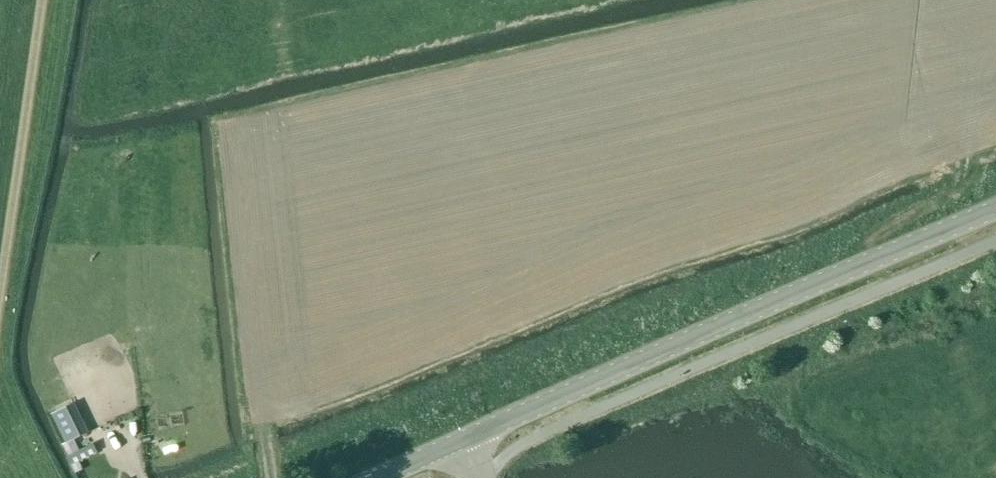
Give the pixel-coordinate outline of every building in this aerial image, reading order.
[(66,443),(74,439),(89,432),(80,414),(77,407),(75,403),(52,414),(66,443)] [(120,441),(105,411),(86,420),(101,450),(120,441)] [(74,439),(66,443),(72,454),(79,450),(74,439)] [(79,450),(72,454),(67,456),(72,466),(84,460),(98,453),(93,443),(79,450)]
